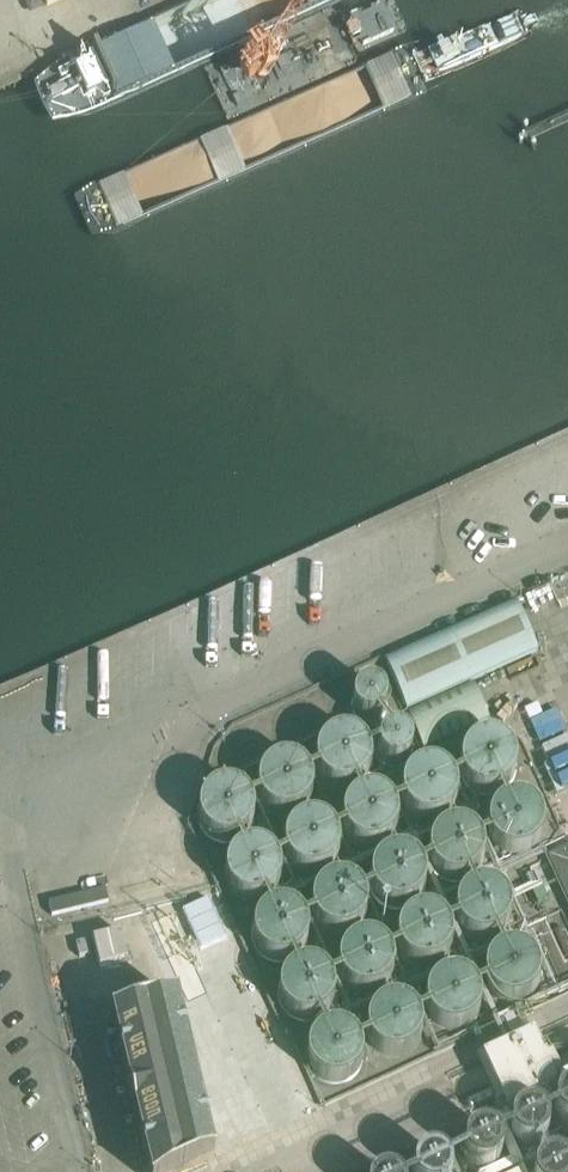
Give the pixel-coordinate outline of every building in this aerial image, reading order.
[(384,665),(406,711),(537,653),(516,606),(384,665)] [(352,697),(357,700),(363,701),(369,700),(375,697),(379,692),(382,686),(382,679),(380,673),(376,668),(370,664),(364,663),(357,664),(352,666),(348,671),(345,676),(344,682),(345,688),(348,693),(352,697)] [(423,749),(489,720),(473,686),(407,715),(423,749)] [(377,736),(381,738),(387,739),(392,738),(397,735),(401,731),(403,726),(403,720),(401,715),(398,710),(393,707),(387,706),(382,706),(377,708),(373,712),(370,717),(369,722),(370,727),(373,732),(377,736)] [(369,759),(368,753),(367,748),(362,740),(358,737),(353,734),(343,732),(337,732),(332,734),(324,738),(318,747),(316,752),(315,758),(315,762),(317,768),(322,777),(327,781),(331,783),(340,785),(347,785),(353,783),(361,778),(367,769),(368,765),(369,759)] [(514,764),(514,763),(513,753),(510,748),(507,744),(502,740),(497,738),(487,736),(477,738),(472,741),(468,744),(465,749),(462,753),(461,763),(462,773),(465,777),(468,782),(476,788),(485,790),(491,790),(496,789),(502,786),(506,782),(510,778),(512,774),(514,764)] [(309,783),(309,782),(308,772),(305,767),(302,763),(294,757),(288,756),(283,755),(273,757),(268,760),(264,763),(258,770),(256,775),(256,781),(257,791),(259,795),(263,800),(270,806),(274,807),(281,809),(286,809),(291,807),(298,804),(302,801),(305,797),(307,792),(309,783)] [(451,790),(451,789),(450,783),(449,779),(444,771),(436,765),(427,762),(418,762),(413,764),(405,769),(402,773),(399,779),(397,788),(398,794),(399,799),(405,807),(409,811),(414,814),(424,816),(430,815),(434,814),(442,809),(445,805),(449,800),(450,795),(451,790)] [(251,811),(249,801),(244,792),(239,788),(236,786),(226,784),(219,784),(213,786),(205,791),(199,799),(198,804),(197,809),(198,819),(201,824),(204,829),(208,832),(213,835),(223,837),(228,837),(234,835),(242,830),(248,822),(250,817),(251,811)] [(397,819),(397,817),(396,812),(395,807),(392,803),(389,799),(385,795),(380,792),(370,790),(365,791),(360,792),(352,797),(349,801),(346,806),(344,811),(343,817),(345,827),(347,832),(350,835),(358,841),(368,844),(374,844),(379,843),(384,840),(388,837),(394,829),(396,824),(397,819)] [(537,827),(537,826),(536,820),(535,816),(533,811),(529,807),(521,801),(512,799),(505,799),(499,801),(491,806),(487,811),(485,816),(484,820),(483,825),(484,830),(485,837),(491,844),(498,850),(504,852),(509,853),(514,852),(520,851),(527,846),(531,842),(535,837),(537,827)] [(336,845),(336,844),(335,839),(334,833),(331,828),(328,825),(320,819),(311,817),(304,817),(298,819),(290,824),(287,829),(284,834),(282,843),(282,848),(284,854),(286,858),(290,862),(294,866),(299,869),(308,871),(316,870),(319,869),(326,864),(330,860),(333,855),(335,850),(336,845)] [(480,852),(480,851),(479,842),(477,837),(473,833),(470,830),(464,826),(455,824),(448,825),(444,826),(436,831),(433,834),(429,840),(427,846),(427,850),(428,860),(431,866),(434,869),(438,873),(443,876),(452,878),(459,878),(464,876),(472,871),(478,863),(480,857),(480,852)] [(279,872),(279,871),(279,865),(277,859),(274,854),(270,851),(263,846),(257,844),(251,844),(242,846),(236,850),(233,852),(229,857),(227,862),(226,872),(228,881),(230,885),(234,890),(242,895),(246,897),(252,898),(259,897),(263,896),(271,891),(276,885),(277,881),(279,872)] [(548,860),(567,903),(567,851),(548,860)] [(425,879),(425,878),(424,873),(423,868),(420,863),(417,859),(409,854),(400,852),(394,852),(389,853),(382,856),(379,859),(375,863),(373,869),(371,878),(373,888),(375,893),(378,897),(386,903),(392,905),(397,905),(407,904),(413,901),(417,897),(422,889),(424,885),(425,879)] [(364,906),(364,905),(363,895),(361,891),(357,886),(353,883),(348,880),(339,878),(332,878),(327,880),(320,885),(315,889),(313,894),(311,900),(311,904),(312,914),(314,919),(318,923),(326,929),(336,932),(342,931),(348,930),(356,925),(362,917),(364,912),(364,906)] [(509,911),(509,910),(508,904),(507,899),(501,891),(497,887),(492,885),(483,883),(473,885),(465,890),(461,893),(458,899),(456,904),(455,910),(456,915),(457,919),(459,924),(462,928),(470,934),(480,937),(489,936),(494,934),(500,930),(503,927),(506,922),(508,917),(509,911)] [(308,930),(308,929),(307,924),(306,918),(300,910),(296,906),(291,904),(282,902),(275,902),(271,904),(266,907),(262,910),(257,917),(255,923),(254,928),(255,934),(256,938),(258,943),(261,947),(269,953),(272,954),(279,956),(285,956),(289,955),(295,952),(300,948),(303,944),(306,939),(308,930)] [(451,935),(451,934),(449,924),(444,916),(436,910),(432,908),(426,907),(420,907),(415,909),(410,911),(405,915),(402,919),(399,924),(397,933),(398,939),(399,945),(405,953),(413,959),(418,960),(424,961),(433,959),(439,956),(443,953),(449,946),(450,940),(451,935)] [(394,964),(394,963),(393,958),(392,952),(387,944),(383,941),(377,938),(368,936),(362,936),(357,938),(349,943),(346,945),(343,951),(341,956),(340,962),(342,972),(344,977),(347,981),(355,987),(361,989),(365,990),(372,989),(378,987),(386,982),(392,974),(393,969),(394,964)] [(539,972),(539,970),(537,961),(533,953),(527,948),(524,946),(515,943),(509,944),(504,945),(498,947),(495,950),(491,954),(488,958),(486,964),(485,969),(486,974),(487,979),(489,984),(493,989),(501,995),(506,997),(512,997),(522,995),(528,992),(531,989),(537,981),(539,972)] [(331,991),(331,990),(331,985),(329,979),(326,974),(323,971),(319,968),(313,964),(304,963),(300,963),(293,965),(285,971),(282,975),(279,980),(277,990),(279,1000),(282,1005),(285,1009),(293,1014),(299,1016),(304,1017),(314,1015),(319,1012),(324,1009),(329,1001),(331,996),(331,991)] [(481,1000),(481,999),(479,989),(477,985),(474,981),(470,977),(465,974),(456,972),(449,972),(444,974),(436,979),(430,988),(428,992),(427,998),(429,1008),(434,1017),(439,1021),(443,1024),(453,1026),(460,1025),(465,1024),(473,1019),(478,1011),(481,1005),(481,1000)] [(259,998),(231,1009),(246,1048),(274,1038),(259,998)] [(419,1027),(419,1026),(419,1021),(417,1016),(415,1011),(412,1007),(408,1004),(402,1001),(393,999),(388,1000),(381,1002),(374,1007),(370,1011),(367,1016),(366,1026),(367,1036),(370,1041),(373,1045),(381,1051),(387,1052),(392,1053),(402,1051),(408,1048),(412,1045),(417,1037),(419,1033),(419,1027)] [(193,1074),(176,1002),(110,1018),(127,1090),(147,1171),(184,1171),(213,1158),(193,1074)] [(361,1055),(361,1053),(361,1046),(359,1042),(356,1037),(353,1033),(345,1028),(340,1027),(334,1026),(324,1028),(316,1033),(310,1041),(309,1046),(308,1053),(309,1063),(312,1068),(316,1073),(324,1078),(333,1080),(340,1080),(345,1078),(353,1073),(359,1065),(361,1060),(361,1055)] [(544,1047),(538,1036),(481,1063),(486,1073),(504,1114),(562,1087),(544,1047)] [(567,1123),(567,1090),(565,1091),(561,1096),(558,1102),(558,1108),(559,1114),(563,1119),(567,1123)] [(523,1145),(529,1147),(535,1147),(541,1145),(545,1141),(549,1136),(550,1130),(549,1124),(547,1118),(542,1114),(537,1111),(531,1110),(525,1111),(520,1114),(516,1119),(513,1125),(513,1131),(515,1137),(518,1142),(523,1145)] [(475,1167),(481,1169),(487,1169),(493,1167),(498,1163),(501,1158),(503,1152),(502,1146),(500,1140),(495,1136),(490,1133),(484,1132),(478,1133),(472,1136),(468,1141),(466,1146),(465,1152),(467,1158),(470,1163),(475,1167)] [(451,1169),(449,1164),(445,1159),(440,1157),(434,1156),(429,1157),(423,1160),(419,1164),(417,1169),(417,1171),(452,1171),(451,1169)] [(565,1162),(559,1160),(553,1159),(547,1161),(542,1164),(538,1169),(537,1171),(567,1171),(567,1166),(565,1162)]
